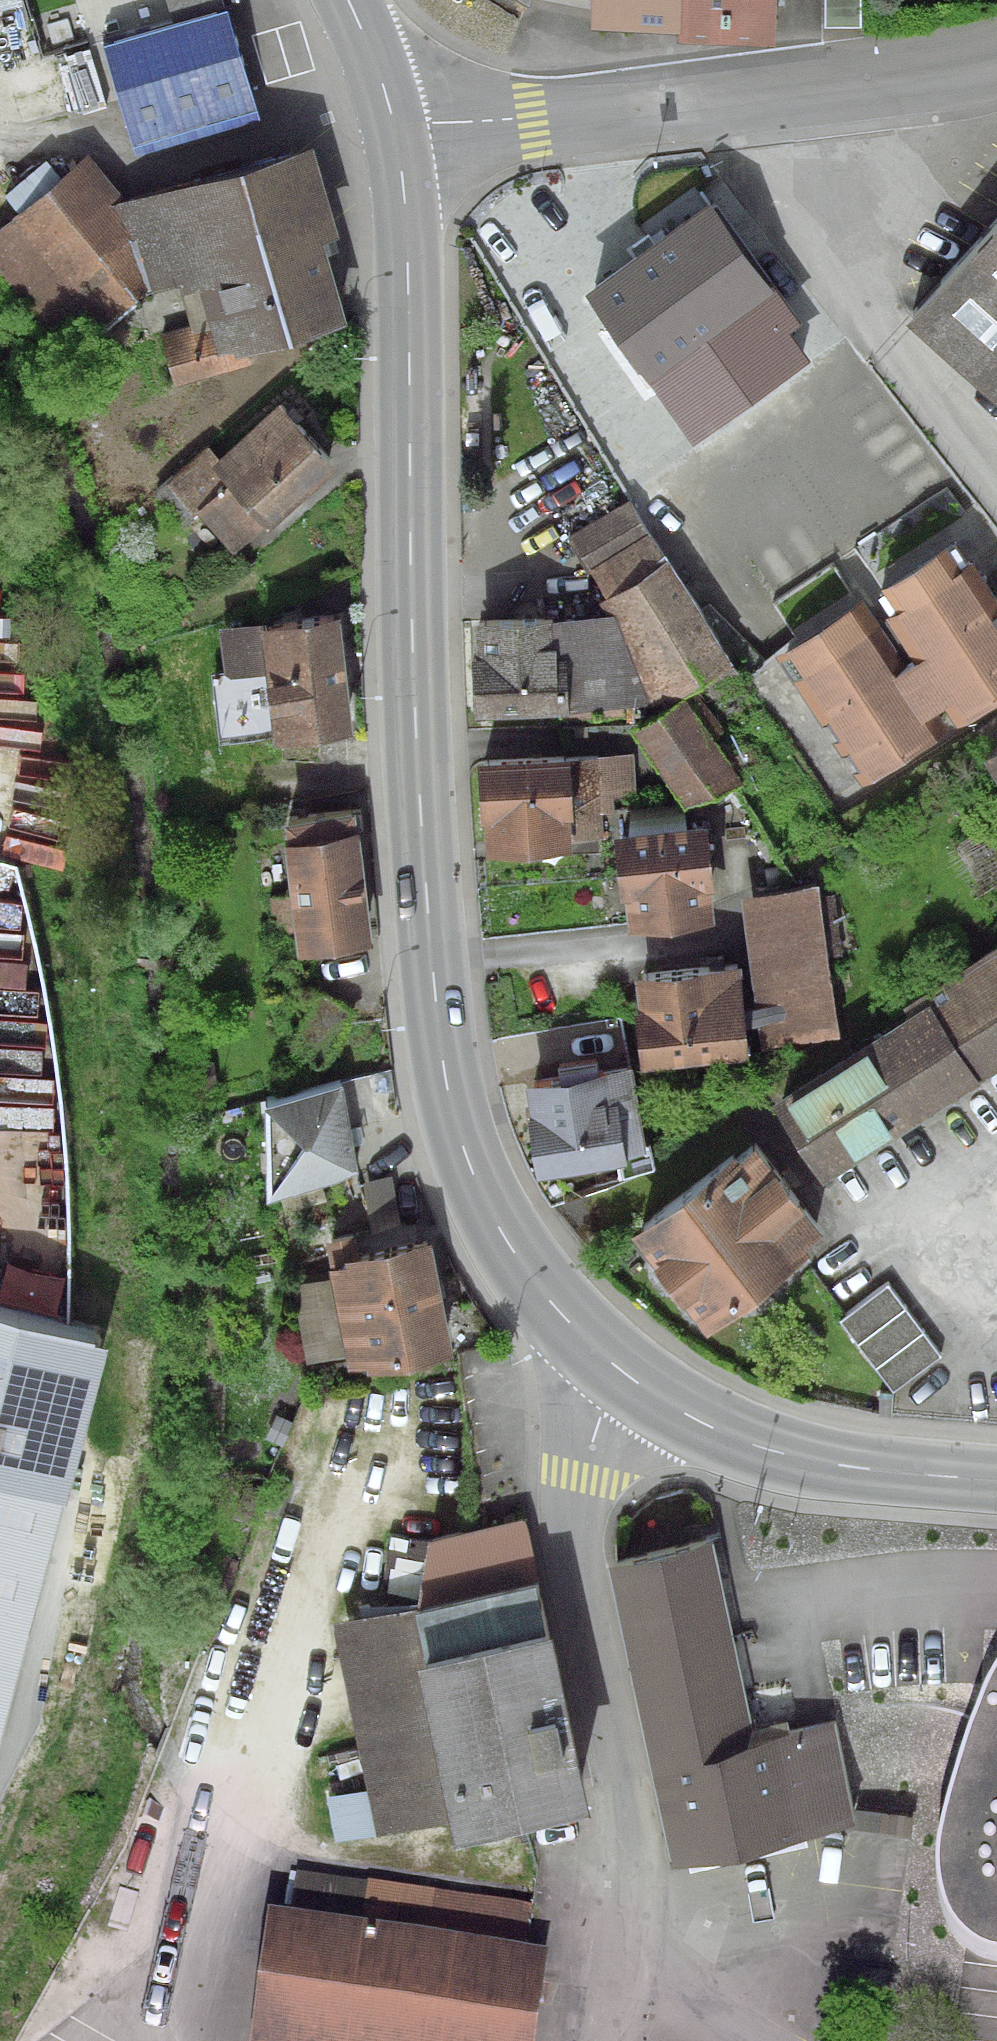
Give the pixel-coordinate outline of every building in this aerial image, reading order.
[(103,46),(133,145),(255,108),(222,0),(166,0),(173,24),(103,46)] [(591,30),(678,35),(678,44),(775,47),(777,0),(593,0),(591,30)] [(824,29),(862,29),(863,0),(824,0),(824,29)] [(255,108),(133,145),(137,159),(260,122),(255,108)] [(248,354),(348,326),(326,248),(342,243),(315,148),(127,201),(120,203),(147,298),(181,288),(191,325),(211,319),(220,352),(235,348),(238,357),(248,354)] [(127,201),(88,155),(0,231),(0,272),(72,355),(147,298),(120,203),(127,201)] [(801,326),(712,202),(581,295),(690,447),(809,362),(789,335),(801,326)] [(906,327),(996,407),(996,227),(906,327)] [(211,319),(191,325),(159,334),(175,388),(252,366),(248,354),(238,357),(235,348),(220,352),(211,319)] [(339,469),(279,403),(219,457),(207,444),(163,483),(194,518),(198,515),(233,554),(265,526),(270,531),(339,469)] [(630,502),(568,538),(591,575),(652,537),(630,502)] [(652,537),(591,575),(605,599),(669,561),(652,537)] [(957,542),(882,591),(898,616),(973,567),(957,542)] [(733,666),(669,561),(605,599),(597,604),(603,618),(615,617),(650,707),(653,715),(733,666)] [(973,567),(898,616),(881,627),(794,684),(864,791),(996,704),(996,603),(973,567)] [(794,684),(881,627),(864,600),(776,657),(794,684)] [(341,617),(219,631),(224,673),(210,675),(219,744),(273,738),(274,748),(355,739),(341,617)] [(552,619),(471,620),(474,721),(558,718),(558,727),(635,724),(634,708),(650,707),(615,617),(603,618),(553,623),(552,619)] [(698,697),(634,735),(684,811),(744,785),(715,739),(726,732),(698,697)] [(633,755),(599,758),(602,814),(615,813),(614,796),(636,794),(633,755)] [(987,763),(996,779),(996,757),(987,763)] [(570,761),(478,765),(481,828),(486,828),(487,859),(572,856),(572,854),(598,853),(598,840),(603,840),(602,814),(599,758),(570,760),(570,761)] [(356,816),(280,826),(288,896),(269,898),(274,935),(295,933),(298,960),(373,950),(356,816)] [(709,829),(613,839),(620,903),(624,903),(628,936),(714,927),(711,894),(716,894),(709,829)] [(818,888),(740,899),(760,1050),(839,1039),(818,888)] [(927,998),(982,1085),(996,1076),(996,953),(927,998)] [(740,969),(634,980),(638,1016),(635,1017),(640,1072),(750,1061),(740,969)] [(982,1085),(927,998),(903,1010),(909,1019),(773,1109),(825,1188),(982,1085)] [(632,1069),(526,1088),(531,1120),(527,1120),(537,1181),(618,1169),(619,1182),(656,1171),(649,1148),(646,1149),(632,1069)] [(392,1073),(374,1076),(377,1095),(395,1092),(392,1073)] [(360,1174),(344,1088),(264,1111),(266,1205),(360,1174)] [(735,1157),(631,1238),(707,1335),(807,1257),(804,1253),(826,1236),(757,1149),(740,1163),(735,1157)] [(391,1179),(363,1185),(372,1230),(361,1232),(365,1253),(417,1242),(413,1221),(400,1224),(391,1179)] [(455,1360),(434,1248),(363,1261),(358,1235),(323,1242),(331,1280),(346,1359),(348,1375),(369,1371),(370,1375),(455,1360)] [(0,1295),(0,1321),(51,1335),(64,1285),(7,1268),(0,1295)] [(346,1359),(331,1280),(294,1287),(309,1366),(346,1359)] [(886,1285),(837,1321),(890,1392),(939,1356),(886,1285)] [(64,1506),(67,1506),(109,1351),(51,1335),(0,1321),(0,1754),(64,1506)] [(417,1610),(539,1585),(524,1521),(430,1541),(417,1610)] [(712,1543),(608,1566),(674,1869),(857,1829),(834,1725),(756,1742),(712,1543)] [(590,1818),(539,1585),(417,1610),(429,1669),(416,1671),(447,1823),(455,1847),(590,1818)] [(377,1836),(447,1823),(416,1671),(429,1669),(417,1610),(336,1627),(369,1791),(377,1836)] [(990,1681),(971,1729),(936,1846),(933,1879),(942,1915),(953,1936),(973,1954),(996,1962),(996,1671),(990,1681)] [(377,1836),(369,1791),(327,1799),(335,1844),(377,1836)] [(291,1909),(528,1942),(534,1902),(297,1869),(291,1909)] [(268,1906),(249,2040),(534,2040),(548,1945),(528,1942),(291,1909),(268,1906)]
